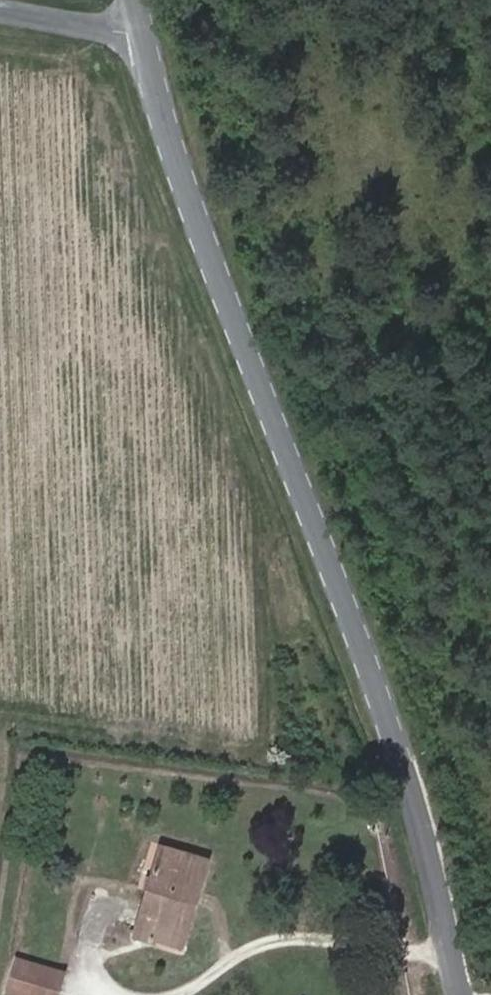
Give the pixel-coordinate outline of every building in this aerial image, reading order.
[(173,941),(198,860),(152,847),(124,938),(145,945),(149,933),(173,941)] [(205,862),(198,860),(173,941),(149,933),(145,945),(177,954),(205,862)] [(6,965),(0,983),(0,994),(46,994),(51,979),(6,965)]
